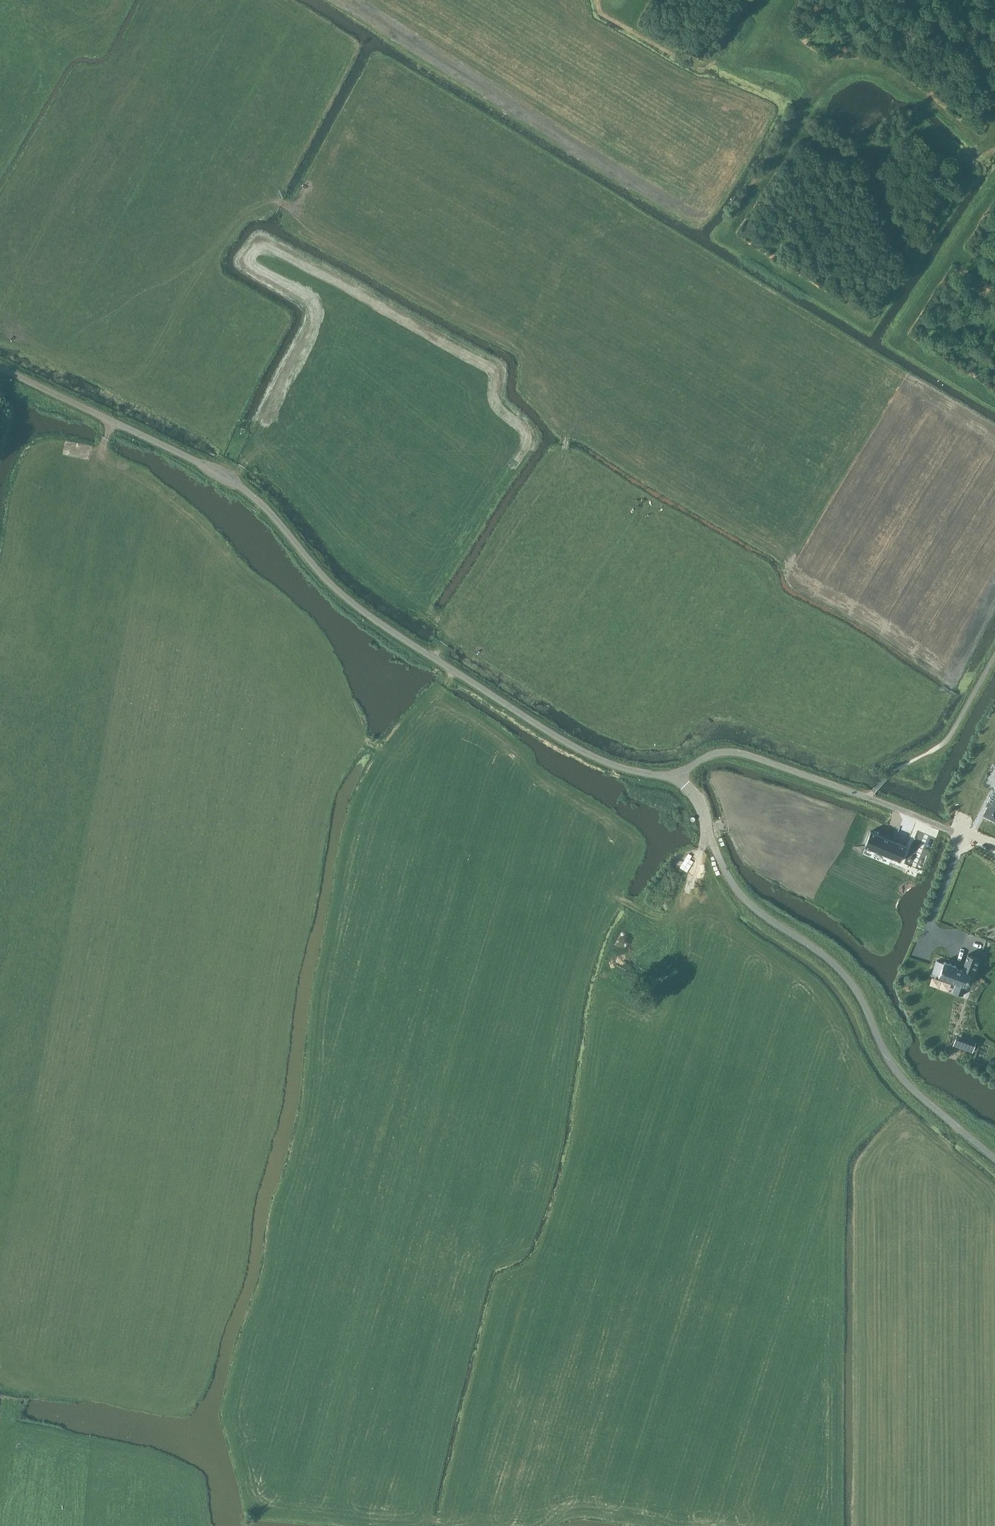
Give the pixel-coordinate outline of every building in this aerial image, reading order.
[(983,815),(994,821),(994,788),(987,804),(986,804),(986,805),(987,805),(988,806),(983,815)] [(875,821),(873,825),(871,831),(871,832),(869,836),(880,841),(883,837),(884,837),(888,827),(875,821)] [(922,853),(887,838),(881,853),(916,868),(922,853)] [(960,940),(955,948),(965,952),(969,944),(960,940)] [(937,961),(932,973),(939,975),(939,976),(957,982),(953,992),(963,995),(970,977),(974,978),(981,959),(968,954),(962,969),(956,967),(956,966),(945,961),(944,963),(943,962),(943,963),(937,961)] [(965,1039),(962,1048),(972,1052),(976,1043),(965,1039)]
